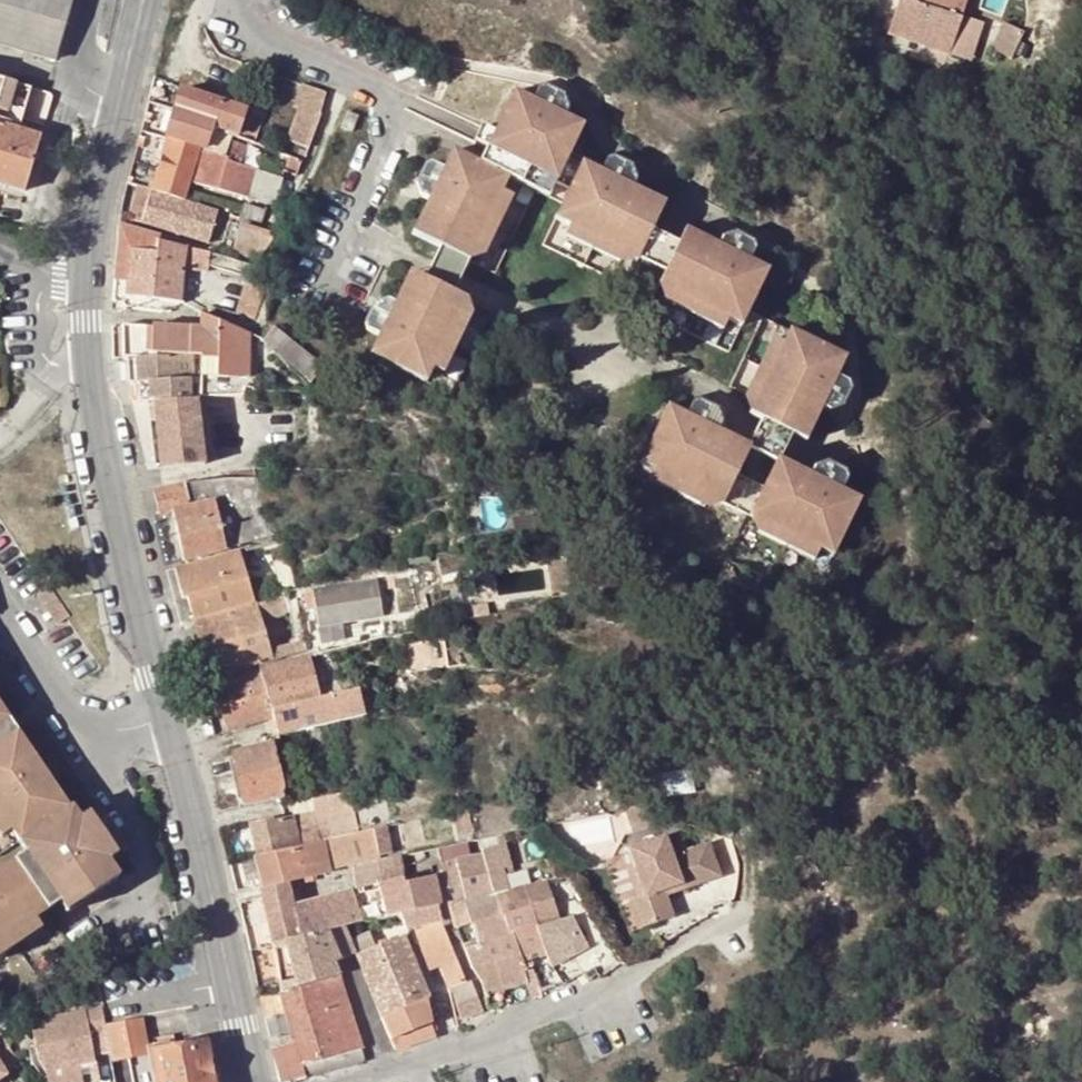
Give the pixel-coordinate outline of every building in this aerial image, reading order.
[(49,57),(64,0),(0,0),(0,43),(49,57)] [(915,2),(958,17),(964,0),(916,0),(915,2)] [(869,31),(862,29),(857,43),(863,45),(869,31)] [(16,129),(28,85),(0,77),(0,124),(16,129)] [(310,147),(328,92),(301,83),(283,139),(310,147)] [(215,103),(181,92),(169,135),(201,145),(200,147),(224,155),(228,141),(230,134),(271,149),(275,137),(240,124),(244,112),(215,103)] [(571,154),(582,130),(563,121),(566,113),(564,101),(548,93),(538,97),(534,106),(515,96),(500,125),(541,141),(571,154)] [(352,135),(359,120),(349,115),(341,130),(352,135)] [(23,188),(39,135),(16,129),(0,124),(0,181),(23,188)] [(422,384),(429,370),(442,344),(455,317),(463,301),(450,294),(458,278),(466,264),(474,248),(487,222),(501,194),(508,180),(515,167),(526,172),(555,187),(568,194),(561,207),(553,224),(567,231),(594,244),(623,259),(635,265),(651,273),(663,280),(656,293),(670,301),(697,314),(724,328),(737,335),(765,279),(746,269),(751,258),(747,248),(731,241),(721,246),(717,254),(684,238),(677,251),(664,245),(649,237),(664,209),(632,192),(637,180),(605,167),(601,176),(581,167),(580,170),(567,163),(571,154),(541,141),(500,125),(495,136),(488,150),(484,157),(480,165),(452,152),(442,172),(431,193),(427,202),(411,235),(438,249),(430,264),(422,281),(407,273),(391,306),(383,302),(371,308),(363,322),(366,332),(376,337),(366,356),(422,384)] [(475,144),(488,150),(495,136),(482,129),(479,136),(475,144)] [(191,183),(273,205),(280,180),(240,166),(246,147),(228,141),(224,155),(200,147),(201,145),(169,135),(157,172),(191,183)] [(285,172),(297,175),(301,160),(290,156),(285,172)] [(605,167),(637,180),(634,172),(616,164),(605,167)] [(419,198),(427,202),(431,193),(442,172),(431,167),(423,171),(415,187),(419,198)] [(508,180),(519,186),(526,172),(515,167),(508,180)] [(151,194),(184,205),(191,183),(157,172),(151,194)] [(534,194),(548,201),(555,187),(526,172),(519,186),(534,194)] [(548,201),(561,207),(568,194),(555,187),(548,201)] [(131,224),(141,227),(143,220),(151,194),(140,191),(131,224)] [(184,205),(151,194),(143,220),(141,227),(205,246),(216,214),(184,205)] [(511,200),(501,194),(487,222),(474,248),(484,254),(497,227),(511,200)] [(240,221),(258,227),(262,212),(244,207),(240,221)] [(240,229),(233,252),(258,261),(274,240),(240,229)] [(562,240),(589,254),(594,244),(567,231),(562,240)] [(155,244),(156,239),(117,234),(114,268),(127,269),(125,297),(178,302),(184,249),(155,244)] [(618,269),(623,259),(594,244),(589,254),(618,269)] [(264,295),(244,283),(239,303),(236,313),(253,320),(255,316),(264,295)] [(664,311),(691,325),(697,314),(670,301),(664,311)] [(196,399),(239,397),(244,386),(246,381),(247,333),(201,314),(200,327),(198,355),(196,382),(196,398),(196,399)] [(718,338),(724,328),(697,314),(691,325),(718,338)] [(466,322),(455,317),(442,344),(429,370),(439,375),(453,349),(466,322)] [(124,357),(188,356),(188,327),(122,326),(122,357),(124,357)] [(200,327),(188,327),(188,356),(198,355),(200,327)] [(770,470),(772,471),(780,456),(786,444),(799,451),(816,418),(825,422),(837,418),(845,402),(844,393),(832,387),(841,369),(785,341),(779,354),(765,382),(751,410),(745,423),(756,429),(750,440),(743,456),(770,470)] [(740,404),(751,410),(765,382),(779,354),(767,349),(753,376),(740,404)] [(124,357),(124,372),(125,382),(139,382),(145,382),(196,382),(198,355),(188,356),(124,357)] [(196,382),(145,382),(145,400),(196,398),(196,382)] [(156,471),(200,468),(196,399),(151,402),(156,471)] [(682,426),(704,437),(712,441),(717,431),(713,420),(696,412),(687,416),(682,426)] [(808,477),(804,486),(772,471),(770,470),(757,495),(730,482),(743,456),(712,441),(704,437),(682,426),(664,417),(636,474),(648,480),(676,493),(703,507),(714,513),(742,526),(756,533),(783,546),(812,560),(825,566),(852,510),(835,502),(841,489),(839,483),(819,473),(808,477)] [(170,514),(182,562),(267,538),(254,478),(225,477),(200,481),(176,486),(152,492),(159,517),(170,514)] [(643,490),(671,503),(698,516),(703,507),(676,493),(648,480),(643,490)] [(778,556),(783,546),(756,533),(751,543),(778,556)] [(281,541),(243,550),(249,571),(287,561),(281,541)] [(812,560),(783,546),(778,556),(807,570),(812,560)] [(184,598),(190,618),(252,602),(237,552),(171,569),(180,599),(184,598)] [(380,614),(375,578),(312,589),(317,625),(380,614)] [(71,613),(51,583),(38,591),(58,621),(71,613)] [(285,595),(254,604),(259,619),(290,611),(285,595)] [(270,661),(259,619),(254,604),(253,602),(252,602),(191,620),(208,679),(270,661)] [(447,663),(442,637),(401,646),(407,671),(447,663)] [(281,663),(306,656),(302,641),(276,648),(281,663)] [(225,731),(272,718),(277,736),(310,728),(324,725),(347,719),(361,716),(354,686),(340,690),(317,696),(306,656),(281,663),(210,683),(225,731)] [(358,685),(354,686),(361,716),(365,715),(358,685)] [(8,824),(18,839),(31,830),(69,804),(19,729),(15,723),(9,713),(0,700),(0,812),(8,824)] [(282,795),(269,741),(229,750),(243,804),(282,795)] [(691,791),(687,770),(654,776),(657,797),(691,791)] [(255,857),(372,829),(368,814),(353,817),(347,790),(312,799),(317,822),(294,827),(291,816),(270,821),(269,816),(246,822),(255,857)] [(312,799),(288,804),(291,816),(294,827),(317,822),(312,799)] [(118,852),(108,838),(107,837),(101,841),(93,828),(100,824),(99,822),(91,810),(79,819),(69,804),(31,830),(42,846),(29,855),(24,848),(11,857),(45,908),(57,900),(54,893),(66,885),(77,903),(117,876),(107,860),(118,852)] [(372,829),(255,857),(262,885),(300,875),(301,877),(322,873),(328,868),(361,859),(362,862),(396,853),(393,841),(466,827),(464,819),(470,818),(468,806),(434,814),(372,829)] [(93,828),(101,841),(107,837),(100,824),(93,828)] [(18,839),(24,848),(29,855),(42,846),(31,830),(18,839)] [(484,893),(508,887),(503,873),(512,870),(502,841),(482,847),(484,852),(442,862),(445,874),(406,883),(404,875),(354,888),(301,901),(298,889),(260,897),(271,944),(343,927),(361,922),(397,913),(431,905),(484,893)] [(677,893),(679,898),(716,887),(706,852),(670,863),(663,842),(624,854),(631,876),(639,904),(633,905),(641,934),(670,925),(663,903),(661,898),(677,893)] [(545,856),(543,849),(534,850),(539,880),(542,879),(563,877),(550,855),(545,856)] [(33,916),(45,908),(11,857),(0,864),(0,939),(33,916)] [(353,883),(403,871),(400,857),(350,868),(353,883)] [(403,871),(353,883),(354,888),(404,875),(403,871)] [(633,905),(639,904),(631,876),(624,878),(633,905)] [(501,939),(515,935),(521,957),(523,968),(532,966),(530,955),(539,953),(544,965),(563,957),(584,948),(569,914),(555,919),(542,879),(539,880),(508,887),(484,893),(501,939)] [(298,889),(297,881),(258,889),(260,897),(298,889)] [(66,885),(54,893),(57,900),(65,911),(77,903),(66,885)] [(521,957),(515,935),(501,939),(484,893),(431,905),(438,923),(453,920),(485,989),(525,978),(528,991),(539,988),(535,975),(532,966),(523,968),(521,957)] [(661,898),(663,903),(679,898),(677,893),(661,898)] [(397,913),(403,931),(412,929),(438,923),(431,905),(397,913)] [(633,936),(641,934),(633,905),(624,908),(633,936)] [(33,916),(0,939),(0,953),(15,944),(41,927),(33,916)] [(361,922),(343,927),(347,937),(364,931),(361,922)] [(438,923),(412,929),(429,972),(441,968),(450,989),(466,983),(438,923)] [(333,963),(355,957),(352,949),(347,937),(343,927),(271,944),(278,991),(294,1042),(304,1077),(364,1061),(339,976),(333,963)] [(358,942),(359,947),(352,949),(355,957),(395,1052),(434,1035),(430,1024),(424,999),(428,997),(401,935),(375,945),(371,937),(358,942)] [(485,989),(491,1002),(528,991),(525,978),(485,989)] [(473,983),(467,986),(466,983),(450,989),(455,1002),(459,1011),(481,1002),(473,983)] [(91,1062),(91,1059),(109,1056),(104,1027),(102,1022),(99,1003),(97,990),(82,993),(85,1006),(89,1024),(17,1039),(31,1063),(44,1072),(71,1066),(91,1062)] [(132,1081),(213,1081),(205,1039),(197,1041),(151,1050),(143,1051),(137,1020),(104,1027),(109,1056),(110,1062),(128,1058),(132,1081)] [(4,1076),(19,1066),(0,1037),(0,1081),(3,1081),(7,1079),(4,1076)] [(271,1047),(280,1081),(285,1081),(304,1077),(294,1042),(271,1047)] [(44,1072),(46,1081),(75,1081),(71,1066),(44,1072)]
